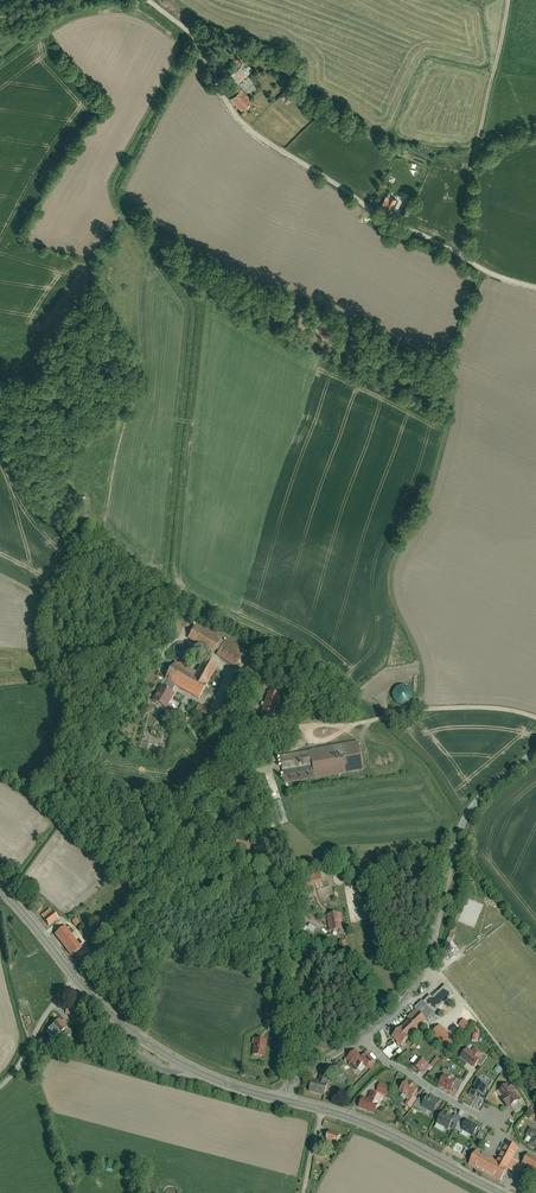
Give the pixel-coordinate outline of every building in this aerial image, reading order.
[(244,86),(233,96),(245,108),(254,100),(248,92),(249,91),(244,86)] [(397,200),(387,195),(381,206),(386,209),(385,210),(391,213),(397,200)] [(404,204),(402,212),(411,215),(414,206),(404,204)] [(200,621),(191,637),(217,652),(219,649),(224,640),(226,636),(200,621)] [(249,650),(231,639),(228,642),(224,640),(219,649),(222,652),(220,655),(238,667),(249,650)] [(175,651),(176,655),(186,653),(185,645),(180,645),(177,646),(177,650),(175,651)] [(167,679),(172,682),(177,685),(202,699),(222,665),(209,658),(198,678),(175,664),(167,679)] [(163,685),(154,701),(168,709),(177,693),(173,691),(177,685),(172,682),(168,688),(163,685)] [(394,694),(394,697),(396,700),(398,703),(401,704),(405,704),(408,703),(411,702),(413,699),(414,696),(414,692),(413,689),(411,687),(408,685),(405,684),(401,684),(398,685),(396,688),(394,691),(394,694)] [(281,696),(269,691),(258,721),(269,726),(281,696)] [(149,750),(161,751),(162,739),(150,737),(149,750)] [(364,769),(359,740),(310,748),(310,750),(280,755),(284,782),(364,769)] [(311,875),(314,883),(328,879),(325,871),(311,875)] [(50,908),(41,915),(49,926),(59,919),(50,908)] [(340,914),(326,915),(328,933),(342,931),(340,914)] [(306,932),(313,935),(317,927),(310,924),(306,932)] [(54,935),(70,956),(81,948),(65,927),(54,935)] [(451,945),(456,934),(452,932),(447,943),(451,945)] [(345,941),(338,943),(341,953),(347,951),(345,941)] [(407,1021),(391,1037),(400,1046),(406,1039),(425,1020),(431,1025),(438,1019),(433,1014),(453,995),(444,986),(432,998),(429,995),(423,1001),(421,1000),(412,1009),(413,1010),(405,1019),(407,1021)] [(72,1006),(66,1011),(74,1021),(80,1016),(72,1006)] [(66,1028),(59,1019),(51,1025),(59,1034),(66,1028)] [(459,1025),(465,1030),(471,1024),(465,1019),(459,1025)] [(434,1030),(428,1035),(433,1040),(439,1034),(434,1030)] [(254,1039),(252,1056),(265,1058),(266,1041),(254,1039)] [(391,1060),(402,1050),(400,1048),(398,1050),(392,1044),(384,1051),(391,1060)] [(466,1048),(459,1058),(474,1068),(476,1064),(483,1056),(474,1049),(472,1052),(466,1048)] [(355,1050),(345,1060),(355,1070),(362,1064),(365,1061),(362,1058),(355,1050)] [(366,1054),(362,1058),(365,1061),(362,1064),(366,1068),(374,1061),(366,1054)] [(483,1056),(476,1064),(480,1067),(487,1059),(483,1056)] [(425,1064),(418,1058),(417,1059),(415,1057),(410,1063),(412,1065),(411,1066),(419,1072),(420,1071),(425,1064)] [(429,1067),(425,1064),(420,1071),(423,1074),(429,1067)] [(498,1065),(495,1070),(500,1074),(504,1069),(498,1065)] [(312,1081),(309,1092),(325,1096),(327,1088),(325,1087),(328,1078),(320,1076),(318,1083),(312,1081)] [(444,1076),(438,1086),(449,1092),(451,1089),(455,1082),(444,1076)] [(471,1091),(468,1096),(473,1098),(475,1094),(480,1096),(482,1097),(485,1090),(487,1091),(490,1085),(477,1079),(473,1087),(474,1088),(472,1091),(471,1091)] [(456,1080),(455,1082),(451,1089),(457,1092),(462,1084),(456,1080)] [(406,1081),(398,1091),(410,1100),(418,1090),(406,1081)] [(379,1083),(376,1092),(385,1095),(387,1086),(379,1083)] [(507,1085),(496,1092),(507,1108),(518,1101),(511,1091),(513,1090),(509,1085),(507,1086),(507,1085)] [(489,1093),(487,1091),(485,1090),(482,1097),(480,1096),(479,1098),(485,1101),(489,1093)] [(383,1097),(370,1092),(367,1099),(362,1096),(358,1107),(374,1113),(377,1104),(380,1105),(383,1097)] [(421,1108),(425,1100),(420,1097),(413,1107),(419,1111),(421,1108)] [(425,1100),(421,1108),(432,1114),(439,1103),(427,1097),(425,1100)] [(443,1112),(436,1124),(447,1130),(451,1123),(454,1118),(453,1117),(443,1112)] [(454,1115),(453,1117),(454,1118),(451,1123),(456,1126),(460,1118),(454,1115)] [(466,1121),(461,1131),(472,1137),(478,1127),(466,1121)] [(525,1136),(531,1139),(527,1146),(535,1151),(535,1133),(529,1129),(525,1136)] [(485,1137),(487,1133),(481,1130),(476,1140),(481,1142),(484,1136),(485,1137)] [(329,1131),(325,1142),(336,1146),(340,1135),(329,1131)] [(476,1152),(468,1166),(499,1183),(518,1149),(507,1143),(496,1163),(476,1152)] [(521,1165),(535,1173),(535,1159),(527,1154),(521,1165)]
